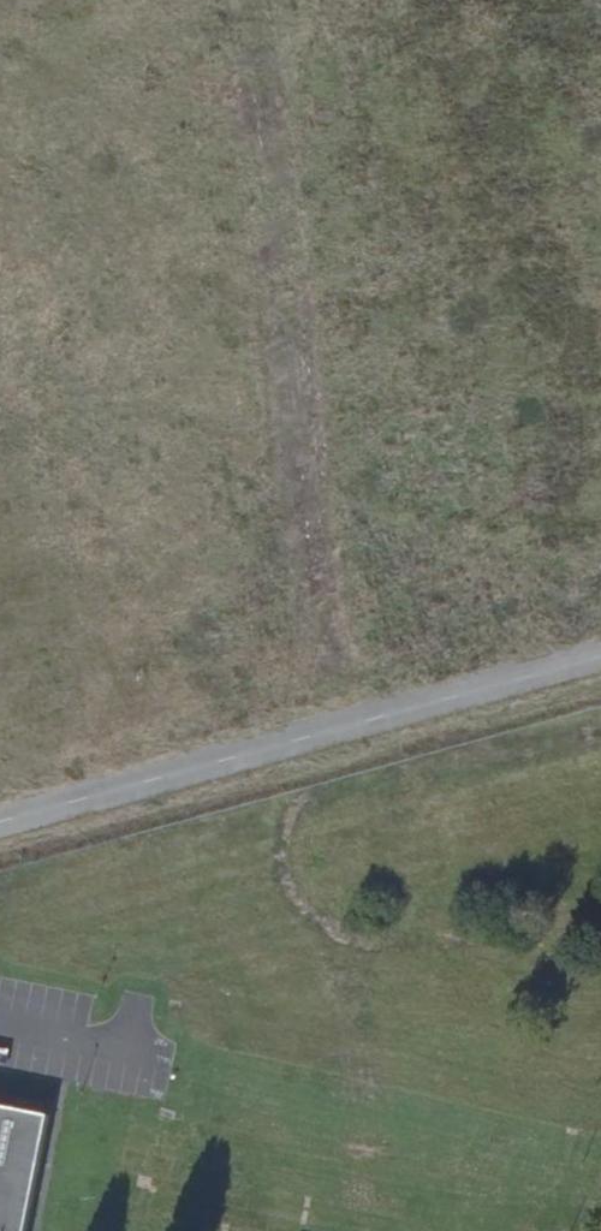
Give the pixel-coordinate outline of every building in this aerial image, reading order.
[(48,1117),(0,1108),(0,1230),(26,1230),(48,1117)]
